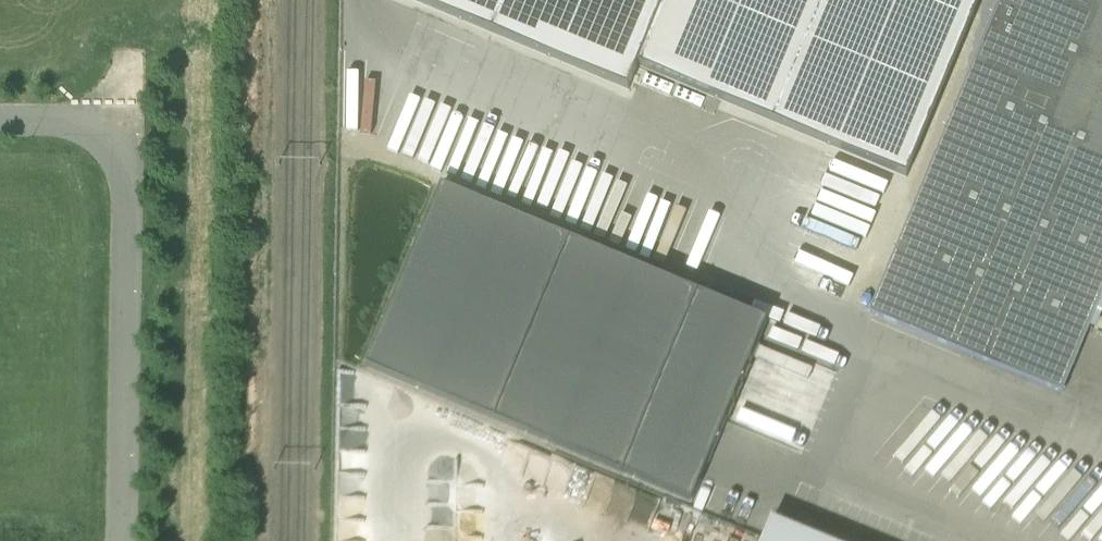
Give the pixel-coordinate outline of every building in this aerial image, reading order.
[(627,90),(636,71),(665,0),(410,0),(627,90)] [(981,0),(665,0),(636,71),(906,181),(981,0)] [(871,315),(1063,395),(1101,302),(1101,0),(1000,0),(869,314),(871,315)] [(693,502),(770,319),(449,184),(372,367),(693,502)] [(764,540),(824,540),(773,520),(764,540)]
